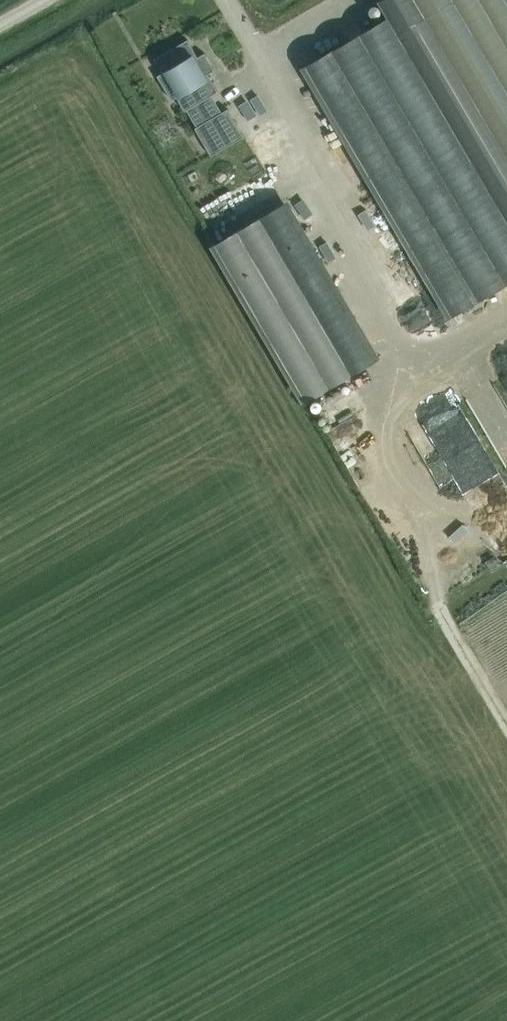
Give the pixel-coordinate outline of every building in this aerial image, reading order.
[(388,16),(306,64),(452,313),(506,281),(506,0),(378,0),(388,16)] [(185,109),(200,100),(218,90),(208,73),(215,69),(205,51),(198,55),(188,38),(155,57),(163,71),(157,74),(172,98),(177,95),(185,109)] [(228,107),(212,117),(195,126),(211,154),(244,135),(228,107)] [(217,244),(307,398),(375,358),(285,204),(217,244)] [(441,412),(462,454),(478,446),(484,458),(501,450),(491,429),(474,438),(463,415),(479,407),(474,396),(441,412)] [(456,475),(464,469),(431,417),(423,423),(456,475)] [(481,554),(485,566),(498,562),(494,550),(481,554)]
